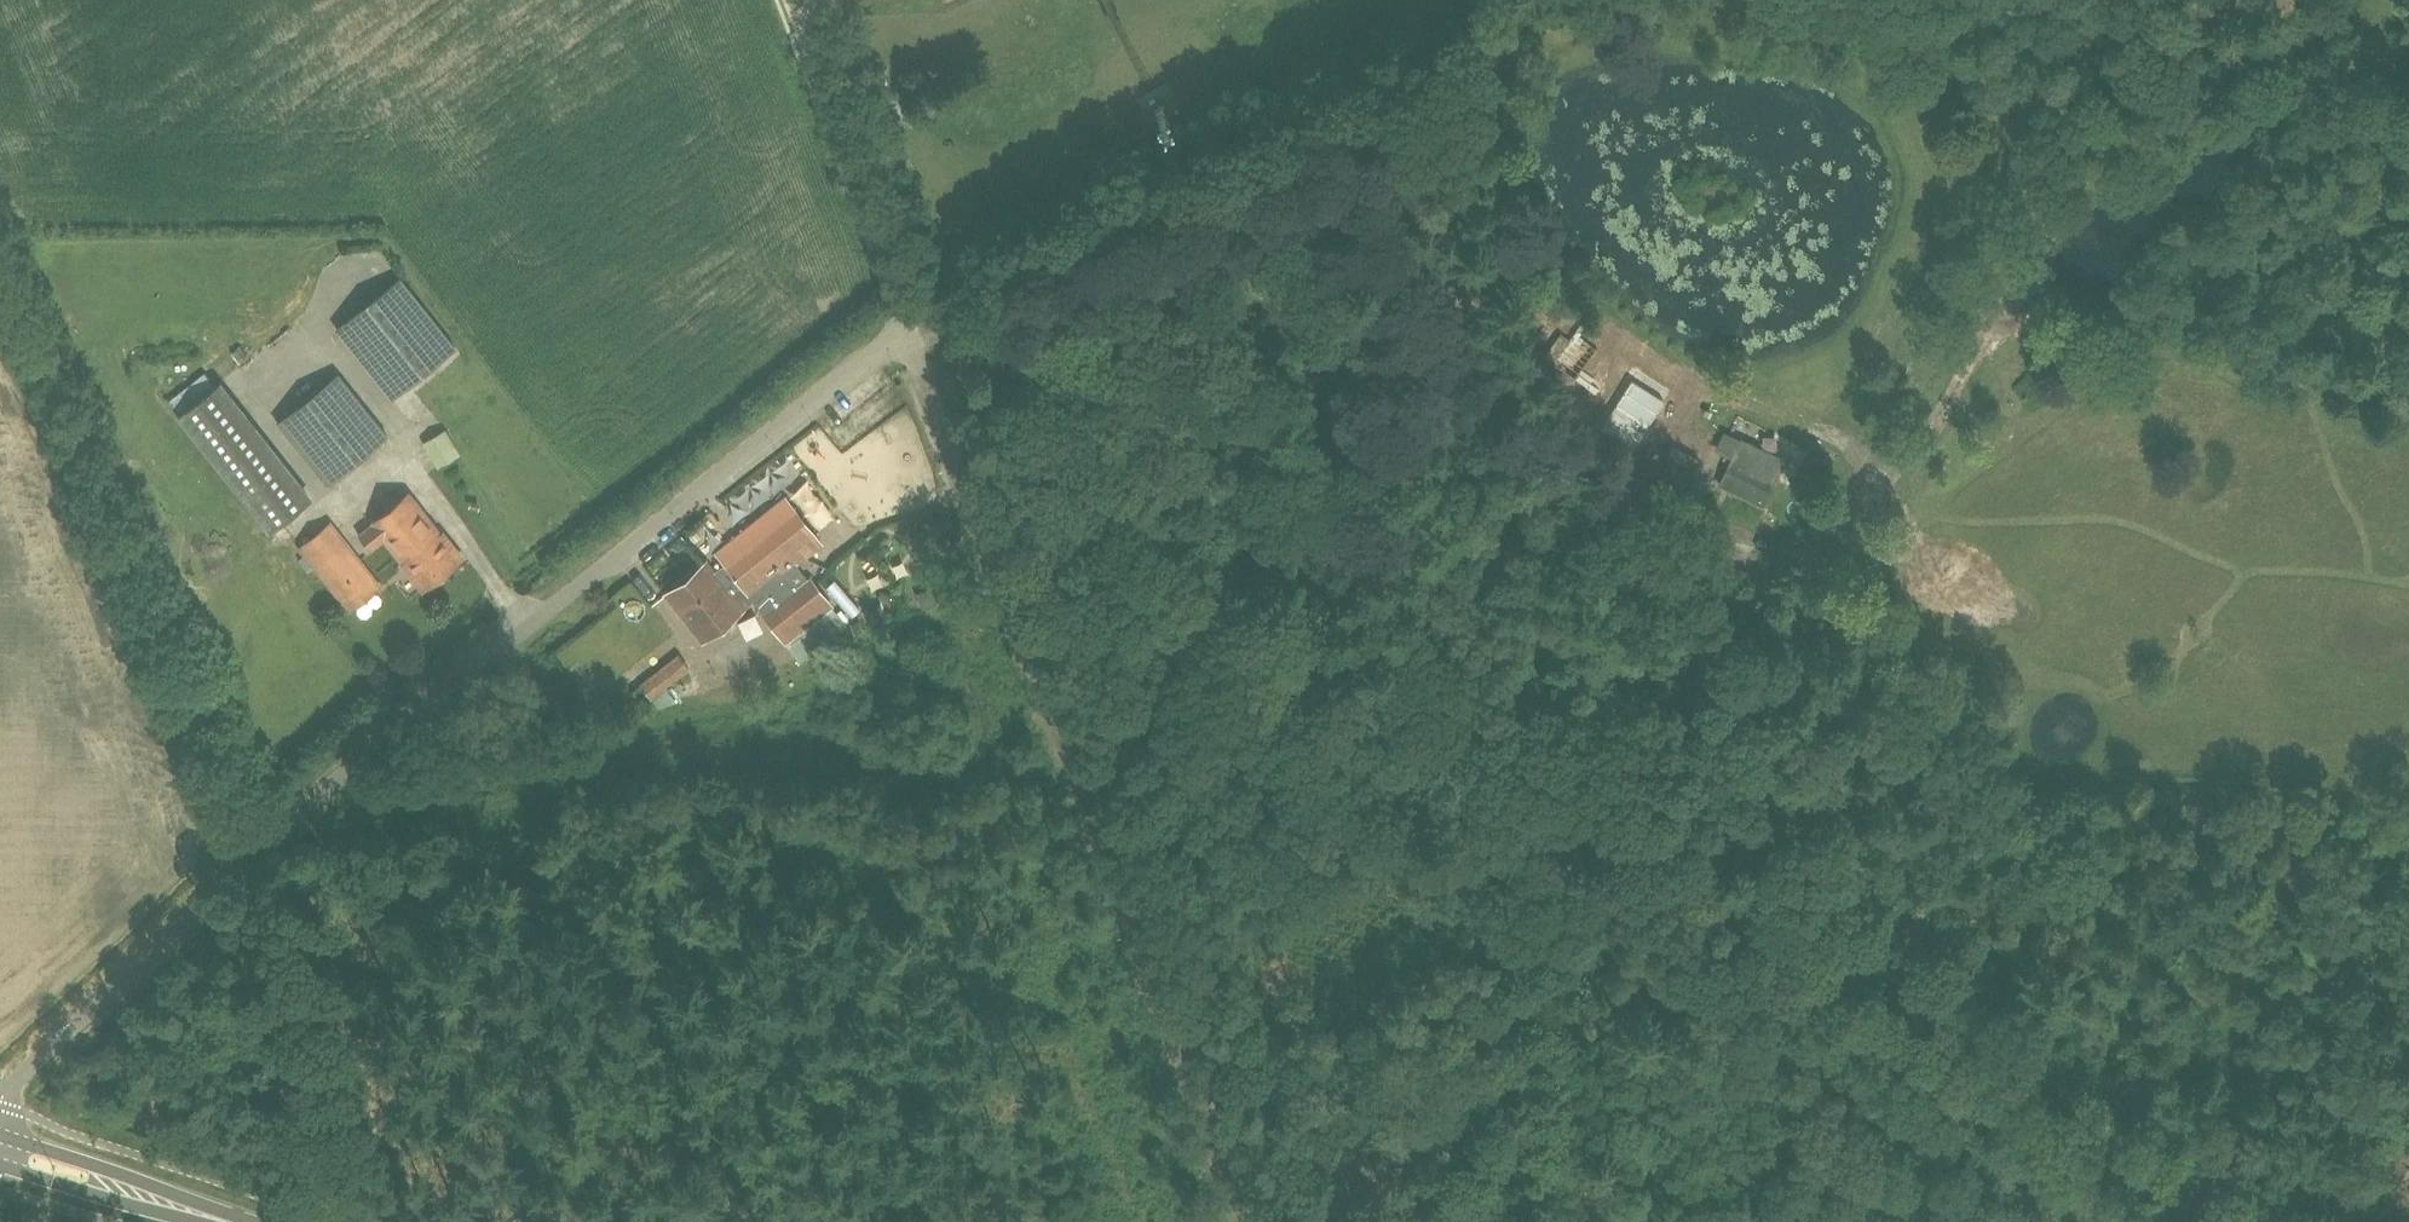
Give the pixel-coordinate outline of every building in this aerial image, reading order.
[(339,332),(394,400),(456,350),(401,282),(339,332)] [(328,484),(387,436),(338,374),(279,424),(328,484)] [(1735,445),(1718,447),(1721,468),(1726,467),(1728,481),(1796,471),(1793,451),(1792,451),(1790,437),(1765,440),(1763,430),(1734,435),(1735,445)] [(371,522),(372,524),(359,535),(371,550),(385,539),(424,589),(462,558),(409,492),(371,522)] [(811,576),(793,590),(781,575),(821,544),(796,512),(716,574),(707,563),(667,594),(702,640),(743,609),(741,606),(750,599),(788,647),(837,609),(811,576)] [(352,612),(381,589),(329,524),(300,548),(352,612)] [(940,535),(919,542),(927,573),(947,567),(940,535)] [(690,669),(679,654),(640,683),(651,699),(690,669)]
